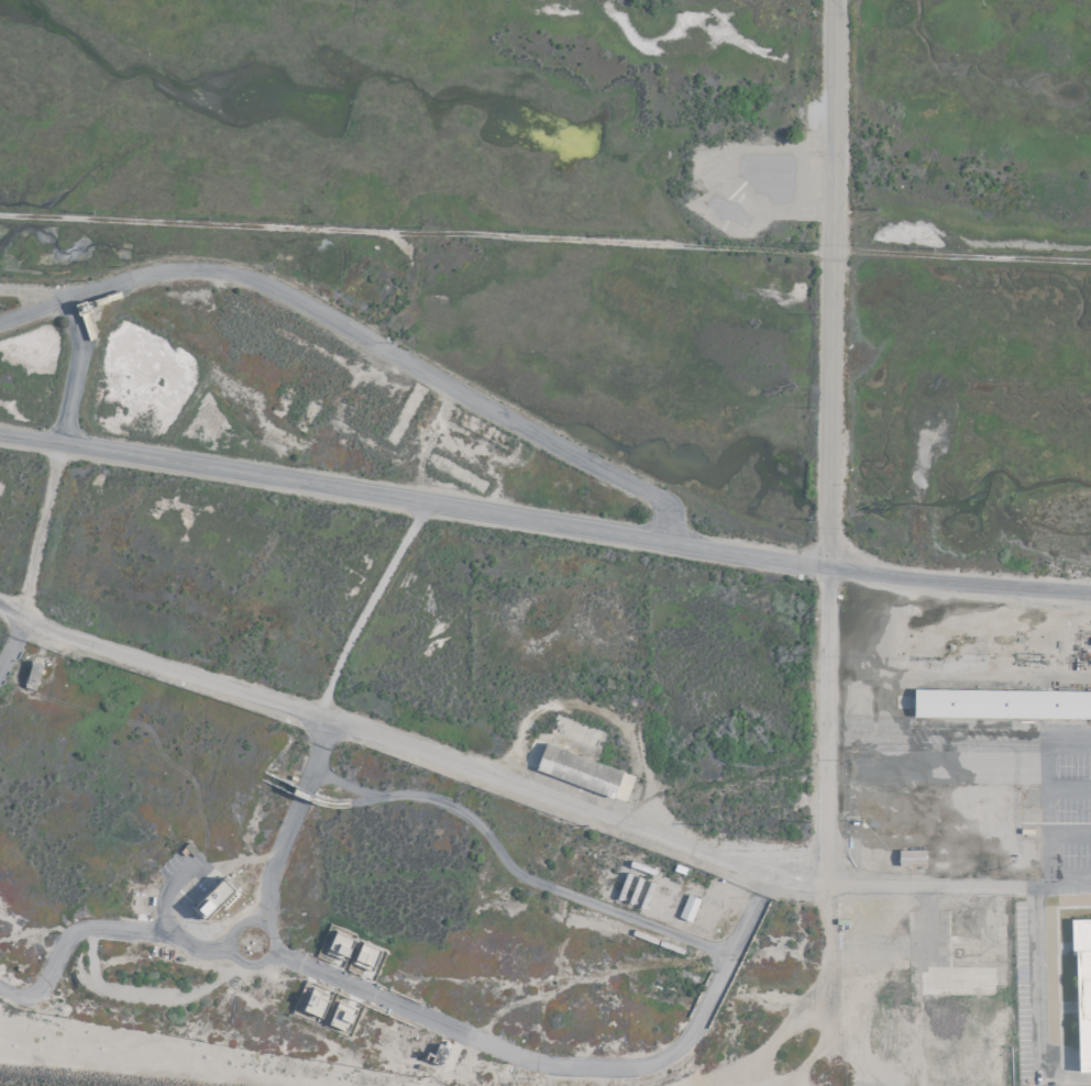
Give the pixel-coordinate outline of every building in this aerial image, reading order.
[(911,687),(911,714),(1090,717),(1090,688),(911,687)] [(521,763),(532,767),(541,741),(532,738),(529,746),(527,746),(521,763)] [(620,769),(543,741),(533,768),(610,797),(620,769)] [(232,887),(210,866),(192,884),(200,890),(187,904),(202,918),(232,887)] [(688,920),(697,897),(684,893),(676,916),(688,920)] [(1090,1068),(1090,916),(1072,917),(1075,1068),(1090,1068)]
